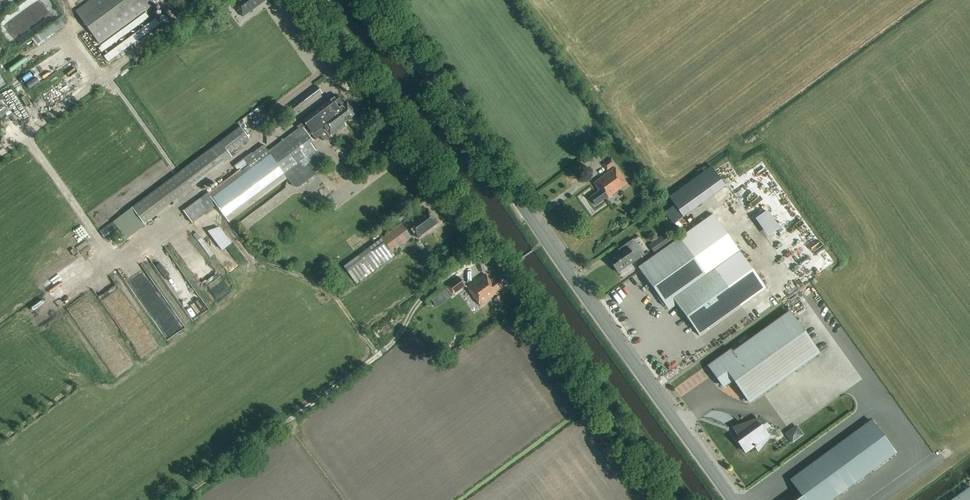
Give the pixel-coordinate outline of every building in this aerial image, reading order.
[(75,11),(98,43),(156,2),(159,0),(90,0),(75,11)] [(242,18),(266,1),(265,0),(239,0),(233,5),(242,18)] [(154,20),(103,54),(107,60),(158,26),(154,20)] [(295,114),(322,93),(316,86),(290,106),(295,114)] [(343,105),(336,95),(302,121),(303,122),(297,127),(298,129),(268,151),(263,145),(243,160),(245,162),(238,168),(241,172),(193,208),(197,213),(202,215),(208,211),(208,212),(216,206),(227,221),(288,175),(296,186),(298,186),(314,173),(315,171),(313,169),(323,161),(310,144),(313,142),(309,136),(311,135),(315,140),(320,137),(323,141),(331,136),(332,137),(346,126),(344,123),(355,115),(346,103),(343,105)] [(141,221),(249,139),(240,127),(131,208),(141,221)] [(602,165),(607,171),(615,165),(611,159),(602,165)] [(712,167),(669,198),(682,217),(725,186),(712,167)] [(606,199),(627,184),(615,168),(594,184),(599,191),(590,198),(595,206),(605,198),(606,199)] [(406,224),(417,239),(437,224),(426,209),(406,224)] [(766,289),(713,214),(637,268),(651,288),(650,289),(663,307),(672,300),(699,336),(766,289)] [(401,224),(343,267),(356,284),(394,256),(392,253),(399,247),(402,251),(404,249),(410,244),(407,241),(411,238),(401,224)] [(215,246),(219,242),(209,229),(205,233),(215,246)] [(654,253),(663,247),(658,239),(648,246),(654,253)] [(631,265),(636,261),(644,255),(643,253),(642,251),(641,248),(639,246),(638,245),(636,243),(635,241),(633,240),(625,245),(617,250),(618,252),(608,260),(617,273),(630,264),(631,265)] [(433,261),(418,241),(415,243),(430,263),(433,261)] [(489,280),(485,274),(467,288),(480,306),(492,297),(498,305),(502,301),(498,296),(497,296),(495,293),(505,285),(499,276),(496,279),(494,277),(489,280)] [(452,296),(466,286),(459,277),(445,287),(452,296)] [(195,291),(180,303),(193,320),(208,308),(195,291)] [(818,354),(789,312),(732,353),(730,350),(708,366),(723,387),(733,380),(749,403),(818,354)] [(740,442),(739,443),(745,453),(754,447),(754,448),(755,447),(758,452),(769,438),(764,431),(769,427),(761,421),(756,425),(754,421),(734,428),(742,440),(740,442)] [(895,454),(871,421),(790,481),(802,497),(798,499),(832,499),(895,454)] [(784,432),(790,442),(803,434),(796,424),(784,432)] [(952,499),(969,499),(969,488),(952,499)]
